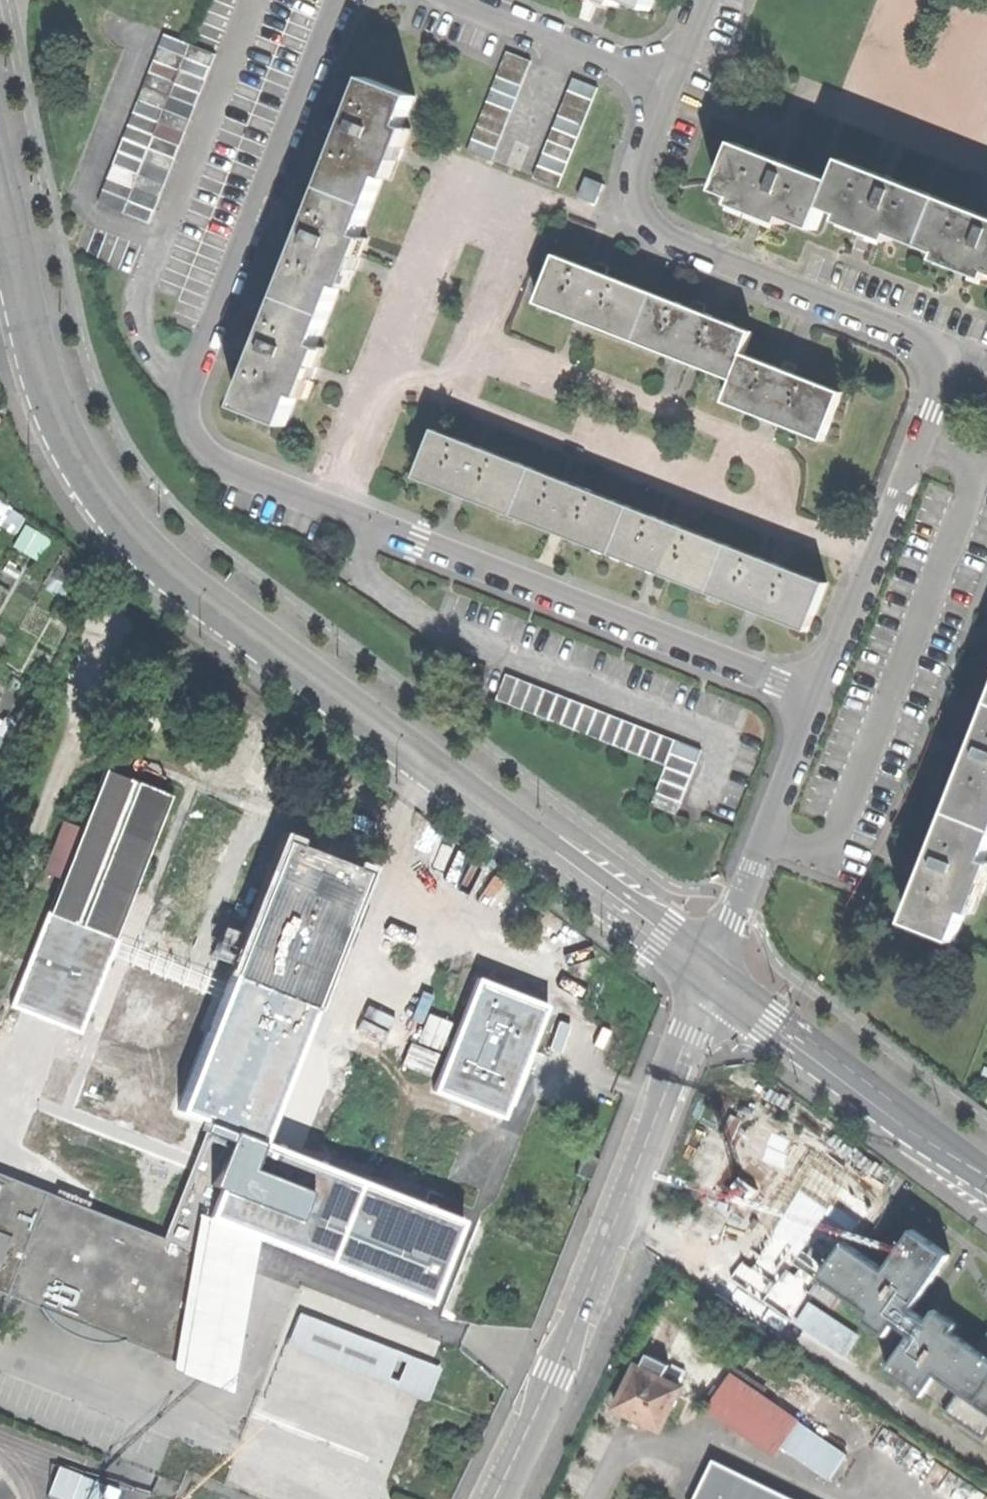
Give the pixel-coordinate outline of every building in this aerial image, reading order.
[(652,9),(656,0),(629,0),(652,9)] [(101,206),(126,216),(192,45),(166,36),(101,206)] [(218,56),(192,45),(126,216),(152,226),(218,56)] [(468,153),(493,162),(531,63),(506,54),(468,153)] [(241,410),(288,427),(300,395),(308,398),(327,348),(320,346),(342,287),(350,290),(369,238),(361,235),(383,177),(392,181),(411,129),(404,127),(415,96),(367,78),(349,127),(342,124),(340,131),(337,137),(344,140),(307,236),(301,234),(298,240),(295,248),(301,250),(265,347),(258,344),(255,351),(252,358),(259,361),(241,410)] [(598,88),(573,79),(535,179),(560,189),(598,88)] [(739,144),(720,191),(738,199),(735,206),(758,215),(785,226),(788,219),(818,230),(826,208),(836,183),(739,144)] [(836,183),(826,208),(845,216),(842,225),(866,234),(892,244),(895,236),(942,255),(939,263),(966,274),(986,282),(986,216),(845,160),(836,183)] [(604,185),(586,178),(578,198),(596,205),(604,185)] [(595,270),(558,256),(539,305),(735,380),(726,403),(826,441),(844,393),(796,375),(798,369),(791,366),(786,364),(784,370),(745,355),(754,333),(706,315),(708,308),(701,305),(694,303),(692,309),(609,277),(611,270),(605,267),(597,265),(595,270)] [(828,583),(436,429),(417,477),(456,492),(536,523),(632,561),(735,601),(810,630),(828,583)] [(27,524),(17,545),(45,558),(55,536),(27,524)] [(678,740),(506,674),(496,701),(668,767),(678,740)] [(956,938),(968,908),(975,911),(986,879),(986,858),(986,857),(986,720),(976,749),(968,746),(965,753),(963,760),(970,763),(933,860),(925,857),(923,862),(920,869),(927,872),(909,920),(956,938)] [(703,750),(678,740),(668,767),(653,806),(677,816),(703,750)] [(11,1005),(80,1032),(109,957),(117,937),(173,795),(103,768),(80,828),(60,877),(11,1005)] [(42,870),(60,877),(80,828),(62,821),(42,870)] [(214,1123),(241,1134),(260,1141),(365,871),(285,839),(229,982),(222,1000),(179,1110),(214,1123)] [(229,982),(117,937),(109,957),(125,963),(222,1000),(229,982)] [(433,1089),(503,1116),(547,1005),(477,977),(433,1089)] [(205,1214),(209,1215),(241,1134),(214,1123),(212,1127),(209,1126),(195,1163),(167,1234),(170,1235),(168,1241),(191,1249),(205,1214)] [(248,1231),(429,1302),(461,1220),(273,1146),(260,1141),(241,1134),(209,1215),(248,1231)] [(191,1249),(168,1241),(0,1180),(0,1297),(36,1310),(123,1341),(174,1360),(212,1256),(191,1249)] [(212,1256),(174,1360),(223,1377),(248,1231),(209,1215),(205,1214),(191,1249),(212,1256)] [(887,1370),(922,1394),(936,1374),(960,1390),(945,1412),(984,1438),(986,1433),(986,1335),(977,1349),(952,1332),(957,1325),(936,1311),(928,1323),(909,1310),(947,1255),(913,1232),(885,1272),(845,1244),(839,1252),(829,1268),(821,1279),(870,1312),(864,1320),(885,1334),(893,1323),(911,1335),(887,1370)] [(806,1250),(829,1268),(839,1252),(816,1235),(806,1250)] [(813,1299),(798,1321),(849,1355),(864,1333),(813,1299)] [(98,1344),(123,1341),(36,1310),(54,1328),(75,1340),(98,1344)] [(287,1342),(384,1380),(395,1352),(298,1314),(287,1342)] [(648,1355),(642,1368),(664,1379),(671,1366),(648,1355)] [(409,1358),(398,1386),(426,1396),(436,1368),(409,1358)] [(616,1408),(661,1430),(682,1388),(664,1379),(642,1368),(637,1366),(627,1385),(616,1408)] [(712,1405),(778,1450),(781,1446),(798,1420),(732,1375),(712,1405)] [(847,1453),(798,1420),(781,1446),(830,1480),(847,1453)] [(697,1498),(790,1498),(715,1462),(697,1498)]
